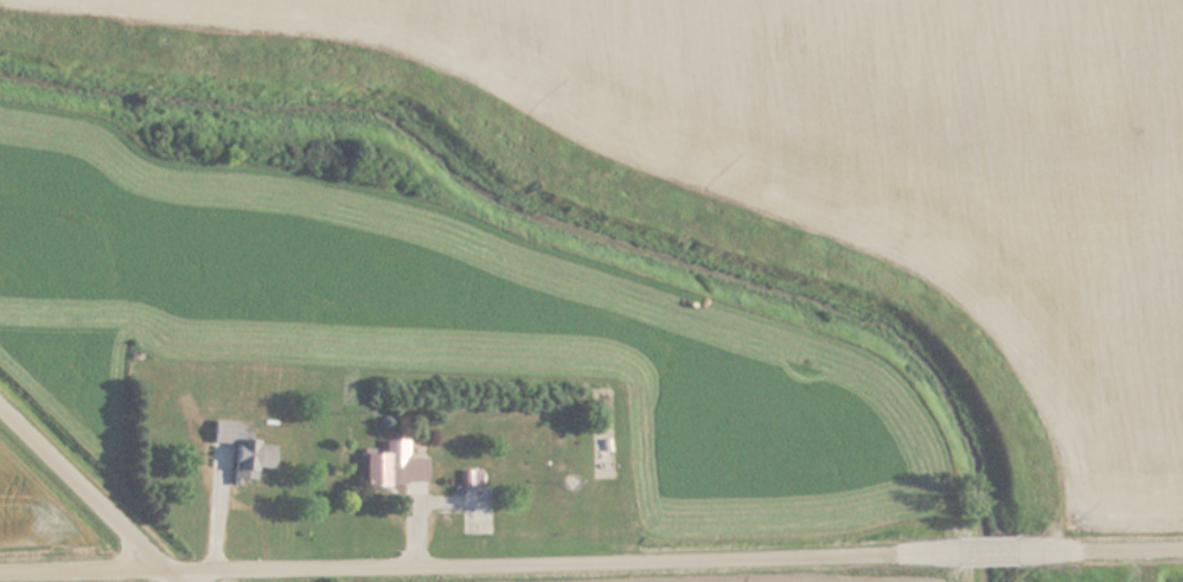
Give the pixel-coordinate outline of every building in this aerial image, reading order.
[(253,477),(254,465),(272,466),(273,440),(238,439),(238,419),(211,418),(210,440),(232,440),(230,477),(253,477)] [(361,451),(362,481),(424,481),(424,456),(404,456),(404,438),(382,438),(382,451),(361,451)]
